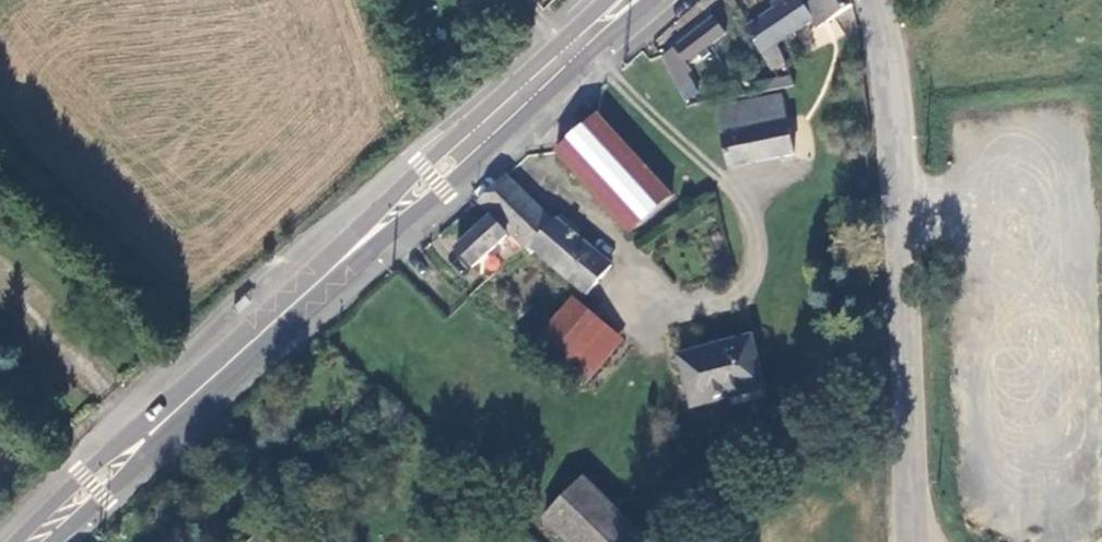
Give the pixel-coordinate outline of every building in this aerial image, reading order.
[(744,27),(763,55),(778,46),(811,23),(807,5),(803,0),(774,0),(770,2),(773,8),(744,27)] [(807,5),(811,23),(815,28),(819,28),(855,4),(853,0),(813,0),(807,5)] [(706,48),(726,33),(713,17),(675,47),(687,63),(698,54),(703,60),(711,54),(706,48)] [(758,82),(758,94),(792,88),(792,77),(778,46),(763,55),(775,79),(758,82)] [(693,71),(687,63),(675,47),(661,57),(685,103),(701,100),(700,89),(691,74),(693,71)] [(784,93),(716,106),(720,126),(722,126),(724,133),(722,134),(729,168),(796,155),(784,93)] [(674,194),(599,112),(556,148),(632,233),(674,194)] [(531,248),(589,297),(614,265),(579,234),(582,231),(560,212),(553,218),(506,172),(477,202),(491,215),(509,234),(526,250),(531,248)] [(491,215),(453,249),(473,268),(509,234),(491,215)] [(574,297),(532,346),(584,390),(626,342),(574,297)] [(692,411),(769,391),(754,335),(677,355),(692,411)] [(584,477),(542,521),(564,541),(638,541),(645,535),(584,477)]
